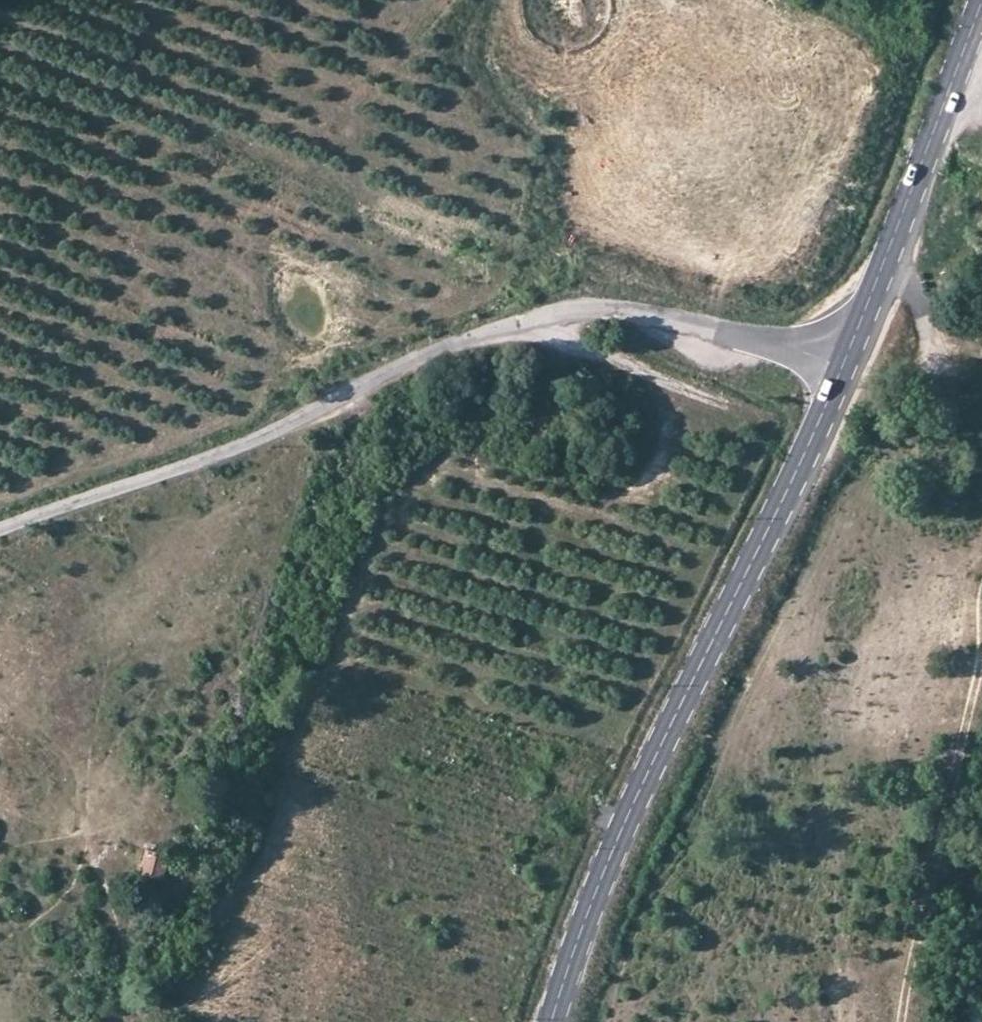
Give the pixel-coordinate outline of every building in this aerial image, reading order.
[(167,855),(146,850),(140,869),(161,874),(167,855)]
